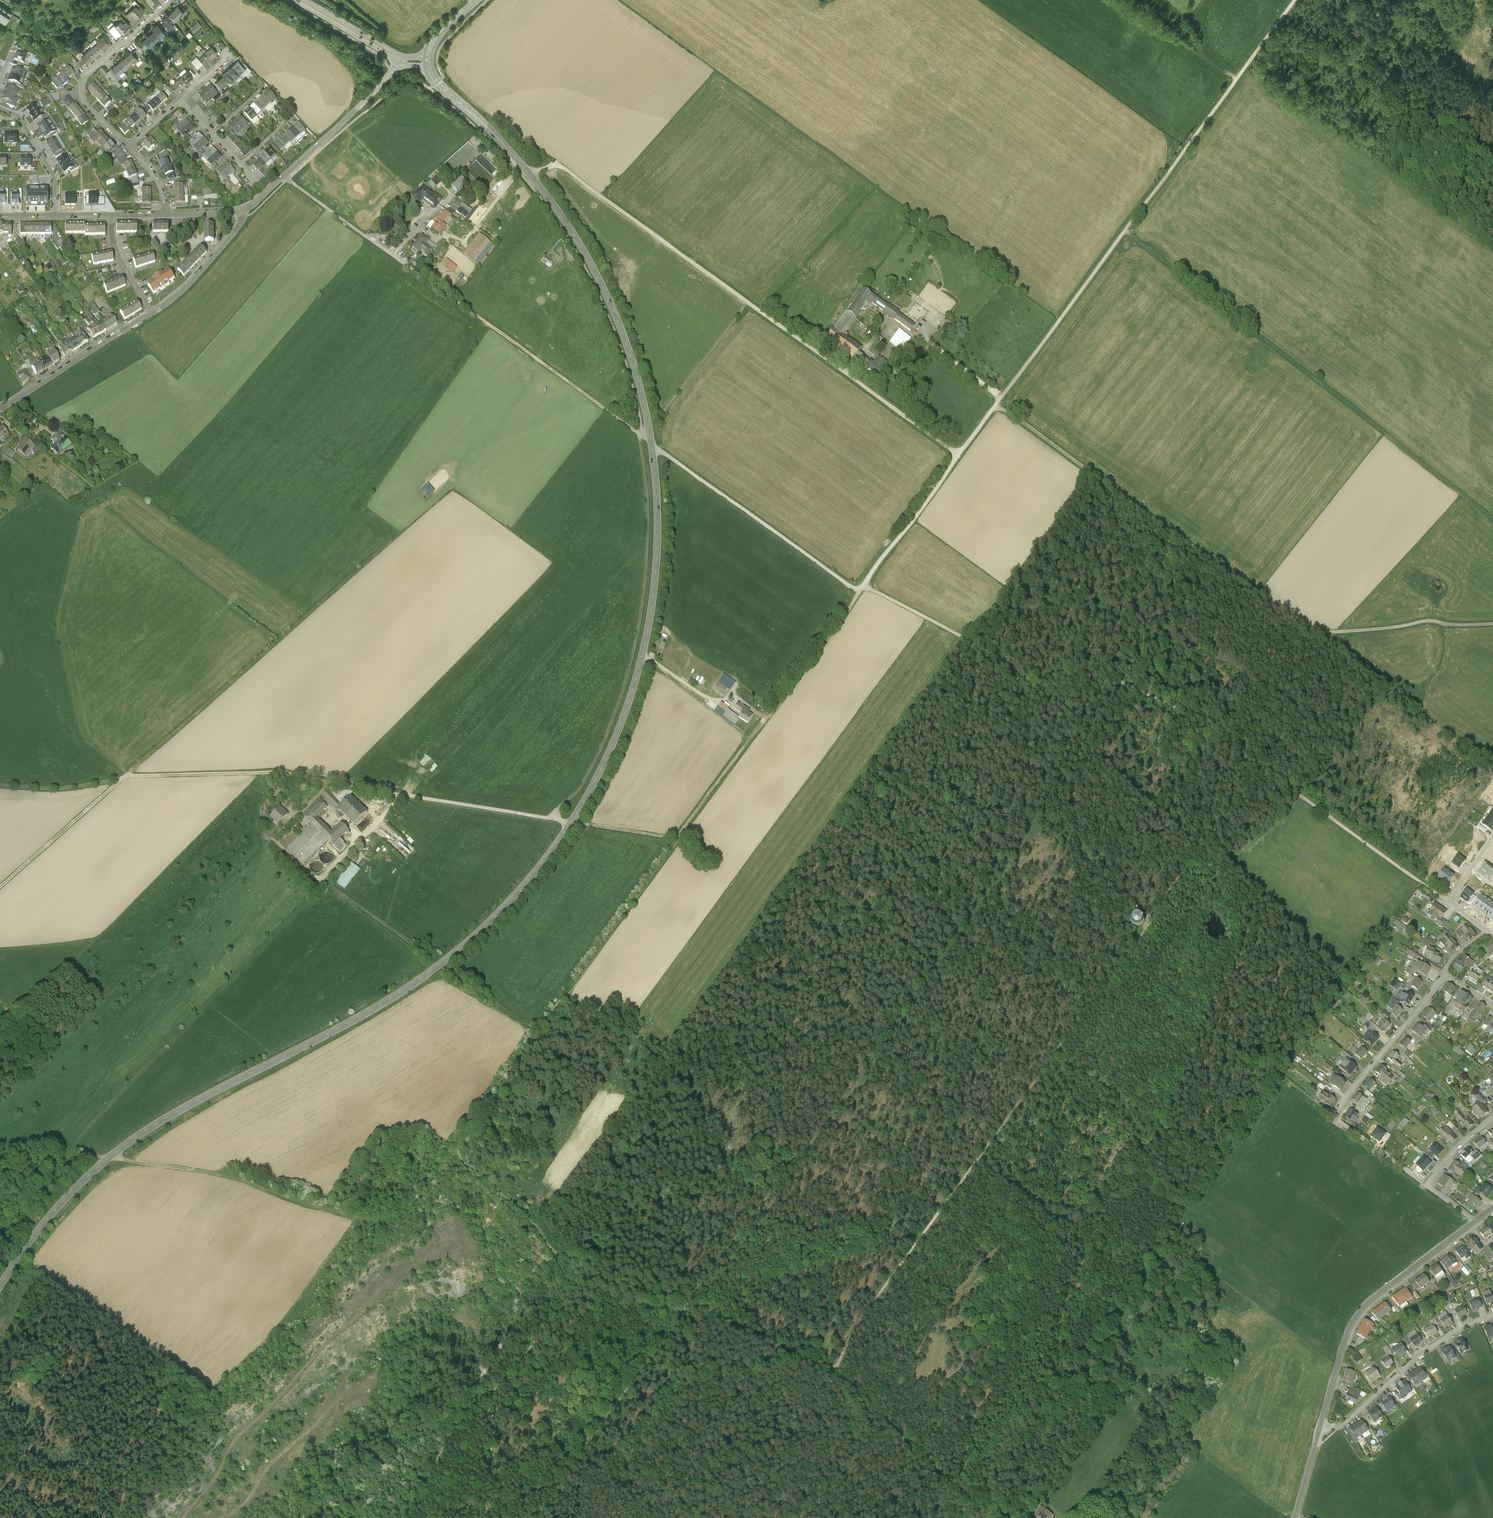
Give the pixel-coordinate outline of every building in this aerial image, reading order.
[(135,0),(133,0),(131,1),(135,5),(125,14),(131,20),(143,10),(135,0)] [(172,11),(178,17),(183,12),(179,7),(177,6),(172,11)] [(0,18),(0,19),(4,22),(11,12),(6,9),(0,18)] [(167,16),(172,22),(172,21),(178,17),(172,11),(167,16),(167,15),(167,16)] [(167,16),(166,15),(162,20),(164,23),(168,27),(169,28),(174,23),(172,22),(167,16)] [(123,22),(120,19),(120,20),(115,24),(121,31),(126,26),(123,22)] [(201,25),(198,21),(190,28),(193,32),(201,25)] [(121,31),(115,24),(114,23),(108,28),(115,36),(115,37),(121,31)] [(159,26),(157,24),(152,28),(154,30),(159,36),(159,37),(164,32),(163,31),(159,26)] [(115,36),(108,28),(106,30),(107,32),(112,37),(112,38),(115,36)] [(159,36),(154,30),(149,35),(154,41),(159,36)] [(149,46),(154,41),(149,35),(143,40),(149,46)] [(108,43),(102,36),(96,40),(103,48),(108,43)] [(103,48),(96,40),(95,39),(89,44),(92,47),(97,53),(102,48),(103,48)] [(212,47),(216,51),(220,47),(216,42),(212,47)] [(20,47),(14,44),(11,53),(16,55),(18,51),(20,47)] [(206,52),(211,57),(217,52),(217,53),(217,52),(216,51),(212,47),(212,46),(211,47),(206,52)] [(92,57),(97,53),(92,47),(87,51),(86,51),(86,52),(91,58),(92,58),(92,57)] [(91,58),(86,52),(83,54),(80,50),(76,54),(79,58),(81,57),(85,62),(86,63),(86,62),(91,58)] [(18,51),(16,55),(14,60),(23,64),(27,55),(18,51)] [(122,59),(127,65),(132,60),(133,61),(137,58),(132,53),(131,51),(122,59)] [(211,57),(206,52),(201,56),(200,56),(206,62),(211,57)] [(238,60),(245,68),(248,66),(240,58),(238,60)] [(116,63),(122,70),(127,65),(122,59),(116,64),(116,63)] [(233,65),(240,73),(245,68),(238,60),(233,65)] [(200,66),(196,61),(192,66),(196,70),(195,70),(200,66)] [(73,62),(67,68),(72,73),(76,70),(72,66),(74,64),(73,62)] [(122,70),(116,63),(111,68),(113,70),(117,74),(119,73),(119,74),(123,71),(122,70)] [(57,69),(60,73),(61,73),(67,68),(67,67),(64,64),(57,69)] [(228,69),(235,77),(240,73),(233,65),(228,69)] [(60,73),(62,75),(67,81),(74,75),(72,73),(67,68),(67,67),(67,68),(61,73),(60,73)] [(11,74),(11,75),(24,80),(26,74),(22,72),(13,69),(13,70),(12,70),(11,73),(11,74)] [(225,75),(232,83),(234,85),(238,80),(235,77),(228,69),(224,73),(225,75)] [(187,71),(182,76),(187,82),(193,77),(187,71)] [(24,80),(11,75),(8,81),(15,84),(21,86),(24,80)] [(67,81),(62,75),(61,76),(62,77),(59,79),(58,78),(55,81),(52,84),(56,89),(57,90),(61,90),(63,89),(62,88),(68,82),(67,81)] [(220,79),(227,87),(232,83),(225,75),(220,79)] [(187,82),(182,76),(177,81),(176,80),(173,83),(174,84),(178,88),(179,89),(182,87),(182,86),(187,82)] [(222,92),(227,87),(220,79),(215,84),(222,92)] [(176,90),(178,88),(174,84),(170,88),(174,92),(176,90)] [(6,87),(4,93),(16,98),(19,92),(13,89),(6,87)] [(96,99),(102,94),(97,89),(97,88),(91,94),(96,99)] [(205,92),(213,100),(217,96),(210,88),(205,92)] [(213,100),(205,92),(200,97),(202,99),(206,103),(208,105),(213,100)] [(1,99),(8,102),(14,104),(16,98),(4,93),(1,99)] [(167,100),(162,93),(162,94),(156,99),(162,105),(167,100)] [(269,93),(264,97),(271,105),(276,101),(269,93)] [(107,99),(102,94),(96,99),(101,104),(101,105),(105,109),(111,104),(107,99)] [(153,112),(162,105),(156,99),(154,96),(150,99),(153,102),(148,106),(148,105),(146,107),(149,112),(151,110),(153,112)] [(62,102),(69,110),(75,105),(68,97),(62,102)] [(264,97),(259,102),(266,110),(271,105),(264,97)] [(259,102),(254,106),(262,114),(266,110),(259,102)] [(27,109),(30,115),(41,109),(37,104),(37,103),(34,105),(27,109)] [(75,105),(69,110),(68,111),(69,111),(73,116),(79,112),(75,106),(75,105)] [(144,115),(146,113),(143,109),(140,106),(138,108),(144,115)] [(254,106),(249,111),(257,119),(262,114),(254,106)] [(133,112),(141,121),(146,117),(144,115),(138,108),(133,112)] [(30,115),(34,122),(41,117),(44,116),(44,115),(41,109),(30,115)] [(249,111),(245,115),(252,123),(257,119),(249,111)] [(84,117),(79,112),(73,116),(78,122),(77,122),(78,122),(82,127),(86,124),(88,123),(84,117)] [(130,120),(135,126),(140,121),(141,121),(133,112),(128,117),(131,119),(130,120)] [(240,119),(235,124),(243,132),(248,127),(240,119)] [(257,119),(252,123),(255,127),(260,122),(257,119)] [(40,133),(52,126),(49,120),(37,126),(39,129),(38,130),(40,133)] [(135,126),(130,120),(124,125),(124,124),(124,125),(120,129),(125,135),(129,131),(130,131),(130,130),(135,126)] [(191,125),(186,120),(179,127),(176,130),(180,135),(191,125)] [(243,132),(235,124),(230,129),(233,132),(237,136),(238,137),(243,132)] [(195,130),(191,125),(180,135),(185,139),(188,137),(195,130)] [(293,129),(301,137),(305,132),(298,125),(293,129)] [(56,132),(52,126),(40,133),(42,136),(43,135),(44,138),(56,132)] [(87,136),(93,129),(94,129),(91,126),(89,128),(84,132),(87,136)] [(91,140),(98,134),(93,129),(87,136),(91,140)] [(289,134),(296,141),(301,137),(293,129),(289,134)] [(102,149),(109,143),(111,141),(109,139),(107,141),(106,139),(100,132),(98,134),(91,140),(89,141),(93,145),(96,143),(98,145),(99,145),(102,147),(101,148),(102,149)] [(16,144),(16,133),(11,133),(5,133),(5,134),(5,144),(16,144)] [(194,149),(204,139),(199,134),(192,141),(189,144),(190,144),(194,149)] [(284,138),(290,145),(291,146),(296,141),(289,134),(284,138)] [(278,141),(285,149),(290,145),(284,138),(283,137),(278,141)] [(154,142),(151,138),(143,145),(149,152),(155,147),(152,144),(154,142)] [(47,144),(50,150),(59,145),(55,139),(47,144)] [(209,144),(204,139),(194,149),(198,154),(201,151),(209,144)] [(285,149),(278,141),(273,146),(280,153),(285,149)] [(112,146),(109,143),(102,149),(98,152),(105,159),(110,154),(115,149),(112,146)] [(50,150),(54,156),(62,152),(62,151),(59,145),(50,150)] [(116,160),(117,160),(123,156),(120,150),(120,151),(119,151),(116,148),(115,149),(110,154),(111,156),(114,154),(116,157),(115,158),(116,160)] [(163,148),(154,154),(155,155),(155,154),(157,157),(156,157),(165,150),(163,148)] [(207,163),(217,154),(213,149),(206,156),(203,158),(203,159),(207,163)] [(264,154),(271,162),(276,158),(269,150),(264,154)] [(222,159),(217,154),(207,163),(212,168),(215,165),(222,159)] [(271,162),(264,154),(259,159),(260,160),(266,167),(271,162)] [(60,167),(70,162),(71,161),(68,155),(63,158),(57,161),(60,167)] [(123,166),(128,164),(123,156),(117,160),(121,167),(124,166),(123,166)] [(30,158),(20,158),(20,168),(30,168),(30,163),(30,158)] [(160,163),(163,169),(170,167),(168,160),(168,159),(160,163)] [(264,169),(266,167),(260,160),(257,162),(260,164),(262,167),(264,169)] [(466,170),(484,187),(493,178),(475,161),(466,170)] [(60,167),(64,173),(69,170),(73,168),(70,162),(60,167)] [(126,172),(134,169),(131,163),(128,164),(123,166),(124,166),(126,172)] [(221,178),(231,168),(226,163),(219,170),(216,173),(221,178)] [(173,173),(170,167),(163,169),(165,176),(167,176),(169,180),(176,179),(173,174),(173,173)] [(235,173),(231,168),(221,178),(225,182),(228,180),(232,176),(235,173)] [(137,178),(134,169),(126,172),(123,173),(126,180),(131,178),(132,182),(138,180),(137,178)] [(445,180),(440,174),(432,181),(437,187),(445,180)] [(37,176),(31,176),(31,184),(29,184),(29,186),(29,188),(32,188),(32,185),(37,185),(37,176)] [(239,184),(234,179),(230,182),(226,186),(231,192),(239,184)] [(467,186),(461,180),(453,189),(459,194),(467,186)] [(248,188),(244,193),(248,197),(252,193),(248,188)] [(416,203),(422,207),(426,203),(431,207),(434,210),(436,208),(436,209),(438,206),(437,206),(438,206),(442,200),(438,198),(437,199),(429,193),(424,189),(423,189),(422,189),(411,197),(416,203)] [(47,190),(26,190),(26,205),(47,205),(47,190)] [(96,195),(85,195),(85,206),(97,206),(96,198),(96,195)] [(75,196),(65,196),(65,206),(75,206),(75,196)] [(452,202),(448,207),(450,209),(455,212),(468,222),(472,217),(469,215),(469,214),(460,207),(462,205),(456,201),(454,204),(452,202)] [(446,212),(431,222),(437,226),(439,223),(440,223),(455,212),(450,209),(446,212)] [(431,222),(427,227),(439,236),(446,227),(440,223),(439,223),(437,226),(431,222)] [(125,224),(116,224),(116,233),(136,233),(136,224),(128,224),(125,224)] [(169,224),(152,224),(152,233),(169,233),(169,228),(169,224)] [(74,225),(65,225),(65,234),(85,234),(85,227),(85,225),(77,225),(74,225)] [(214,225),(205,225),(205,242),(214,241),(214,225)] [(85,236),(105,236),(105,226),(96,227),(96,226),(93,226),(93,227),(85,227),(85,234),(85,236)] [(422,235),(412,247),(420,253),(421,252),(428,257),(433,250),(425,245),(428,240),(422,235)] [(492,246),(480,236),(465,255),(477,265),(492,246)] [(436,246),(428,240),(425,245),(433,250),(436,246)] [(171,245),(167,241),(159,248),(162,252),(171,245)] [(189,258),(196,265),(207,253),(200,246),(189,258)] [(100,255),(92,257),(94,266),(113,262),(111,253),(103,255),(103,254),(100,255)] [(141,258),(133,260),(136,269),(154,263),(152,254),(144,257),(143,257),(141,257),(141,258)] [(547,255),(546,257),(543,256),(540,261),(550,268),(555,260),(547,255)] [(59,268),(66,263),(63,258),(56,263),(59,268)] [(177,271),(184,277),(196,265),(189,258),(177,271)] [(457,269),(447,261),(443,266),(453,274),(457,269)] [(175,278),(169,270),(163,274),(162,273),(159,276),(158,275),(156,277),(153,279),(154,280),(148,285),(154,293),(160,289),(161,290),(165,288),(164,287),(165,285),(166,287),(170,284),(169,283),(175,278)] [(125,286),(122,278),(114,281),(111,282),(112,282),(104,286),(107,294),(125,286)] [(20,294),(27,290),(24,285),(17,289),(20,294)] [(863,289),(857,297),(867,304),(869,301),(883,312),(887,307),(863,289)] [(861,312),(867,304),(857,297),(851,305),(861,312)] [(141,309),(137,301),(129,305),(127,307),(120,311),(125,319),(141,309)] [(892,322),(894,319),(898,314),(899,312),(889,304),(887,307),(883,312),(882,314),(892,322)] [(94,315),(99,312),(94,305),(89,308),(94,315)] [(851,305),(846,312),(855,320),(861,312),(851,305)] [(843,336),(855,320),(846,312),(826,339),(834,345),(833,347),(835,349),(837,347),(856,361),(866,368),(870,363),(860,355),(858,354),(861,349),(843,336)] [(914,326),(898,314),(894,319),(910,332),(914,326)] [(117,324),(112,316),(107,319),(103,322),(99,317),(97,319),(100,323),(105,331),(117,324)] [(105,331),(100,323),(97,325),(97,324),(94,321),(91,323),(99,335),(105,331)] [(93,339),(99,335),(91,323),(88,325),(90,328),(91,329),(90,330),(88,329),(88,328),(86,329),(89,333),(88,334),(90,337),(91,336),(93,339)] [(911,338),(899,330),(879,357),(887,363),(897,349),(901,352),(911,338)] [(80,347),(88,342),(81,332),(75,336),(77,337),(74,339),(80,347)] [(72,352),(80,347),(74,339),(67,344),(72,352)] [(64,357),(72,352),(67,344),(64,346),(63,344),(57,347),(60,351),(59,352),(62,356),(63,355),(64,357)] [(51,366),(59,360),(55,354),(53,350),(52,350),(49,353),(50,354),(46,357),(46,358),(51,366)] [(870,363),(866,368),(878,376),(887,363),(879,357),(875,363),(874,362),(873,364),(870,363)] [(44,370),(51,366),(46,358),(44,360),(43,359),(41,360),(41,361),(39,363),(44,370)] [(36,375),(44,370),(39,363),(31,368),(36,375)] [(21,385),(29,380),(27,376),(32,373),(29,369),(16,377),(21,385)] [(5,436),(8,432),(3,425),(0,428),(0,440),(5,436)] [(60,450),(66,442),(58,436),(55,440),(57,442),(52,449),(59,455),(62,452),(60,450)] [(34,445),(26,439),(17,450),(23,455),(29,447),(31,449),(34,445)] [(14,453),(8,448),(5,453),(11,457),(14,453)] [(426,498),(433,492),(425,484),(418,490),(426,498)] [(715,689),(726,697),(736,683),(724,675),(715,689)] [(729,709),(721,703),(714,711),(734,726),(739,720),(737,719),(738,718),(728,711),(729,709)] [(740,715),(738,718),(737,719),(739,720),(746,725),(751,718),(747,715),(749,712),(738,704),(734,710),(740,715)] [(342,808),(356,823),(366,813),(349,796),(342,803),(330,790),(320,800),(327,808),(333,802),(340,810),(342,808)] [(327,808),(320,800),(309,811),(316,819),(327,808)] [(268,817),(276,825),(287,815),(279,807),(268,817)] [(330,833),(316,819),(309,811),(303,817),(313,827),(288,851),(302,865),(326,841),(339,853),(345,847),(337,840),(347,831),(339,824),(330,833)] [(1487,819),(1482,826),(1490,832),(1492,828),(1492,823),(1487,819)] [(1459,870),(1465,862),(1457,856),(1451,864),(1459,870)] [(288,861),(285,864),(297,876),(300,873),(288,861)] [(344,889),(360,870),(350,863),(335,882),(344,889)] [(1484,865),(1478,873),(1489,881),(1492,875),(1492,871),(1484,865)] [(1447,884),(1453,877),(1444,870),(1438,878),(1447,884)] [(1459,893),(1463,895),(1466,890),(1467,890),(1468,889),(1464,886),(1459,893)] [(1467,890),(1466,890),(1463,895),(1460,899),(1467,903),(1468,902),(1470,904),(1476,897),(1467,890)] [(1480,897),(1473,906),(1492,920),(1492,906),(1480,897)] [(1446,911),(1435,904),(1428,914),(1433,917),(1434,914),(1437,916),(1436,917),(1440,920),(1446,911)] [(1137,929),(1141,928),(1144,924),(1144,920),(1142,916),(1138,915),(1134,916),(1131,920),(1131,924),(1133,927),(1137,929)] [(1401,920),(1407,923),(1410,919),(1404,915),(1401,920)] [(1406,925),(1397,919),(1393,924),(1402,930),(1406,925)] [(1444,924),(1438,919),(1435,924),(1441,928),(1444,924)] [(1476,936),(1467,925),(1461,930),(1464,934),(1462,935),(1465,939),(1467,938),(1469,941),(1476,936)] [(1462,935),(1464,934),(1461,930),(1460,928),(1455,932),(1459,937),(1462,935)] [(1458,947),(1448,935),(1441,942),(1448,950),(1449,948),(1453,952),(1458,947)] [(1491,940),(1484,946),(1489,952),(1492,949),(1492,942),(1491,940)] [(1431,947),(1427,957),(1431,959),(1434,953),(1435,949),(1431,947)] [(1405,953),(1415,959),(1417,955),(1408,949),(1405,953)] [(1434,953),(1431,959),(1431,960),(1440,963),(1442,956),(1434,953)] [(1370,960),(1376,964),(1379,959),(1374,955),(1370,960)] [(1430,968),(1418,961),(1416,964),(1412,961),(1410,965),(1414,968),(1414,969),(1426,976),(1430,968)] [(1465,965),(1460,962),(1456,968),(1461,972),(1465,965)] [(1481,975),(1473,970),(1469,976),(1477,981),(1481,975)] [(1491,977),(1490,977),(1484,986),(1492,991),(1492,989),(1492,979),(1491,977)] [(1422,982),(1416,978),(1411,986),(1417,990),(1422,982)] [(1390,985),(1399,991),(1403,985),(1395,979),(1390,985)] [(1455,988),(1449,984),(1444,991),(1446,993),(1444,996),(1446,997),(1448,994),(1450,995),(1455,988)] [(1407,993),(1406,996),(1398,991),(1395,998),(1402,1002),(1403,1001),(1409,1004),(1414,996),(1407,993)] [(1470,997),(1461,991),(1456,1000),(1457,1001),(1454,1007),(1459,1010),(1456,1013),(1462,1017),(1466,1010),(1468,1007),(1465,1005),(1470,997)] [(1474,999),(1470,997),(1465,1005),(1468,1007),(1474,999)] [(1487,1007),(1480,1002),(1475,1008),(1482,1013),(1487,1007)] [(1403,1010),(1397,1005),(1396,1006),(1393,1004),(1390,1007),(1393,1010),(1391,1012),(1397,1017),(1403,1010)] [(1471,1014),(1470,1015),(1478,1020),(1482,1013),(1475,1008),(1471,1014)] [(1429,1022),(1435,1014),(1429,1009),(1423,1017),(1429,1022)] [(1471,1014),(1466,1010),(1462,1017),(1467,1020),(1470,1015),(1471,1014)] [(1384,1014),(1380,1018),(1383,1020),(1382,1021),(1383,1022),(1379,1027),(1384,1032),(1390,1024),(1386,1021),(1389,1018),(1384,1014)] [(1491,1018),(1489,1017),(1483,1024),(1491,1030),(1492,1028),(1492,1015),(1491,1018)] [(1417,1023),(1411,1030),(1416,1034),(1421,1039),(1426,1034),(1421,1030),(1423,1028),(1417,1023)] [(1425,1025),(1423,1028),(1421,1030),(1426,1034),(1427,1035),(1432,1030),(1431,1030),(1425,1025)] [(1378,1038),(1369,1030),(1365,1035),(1369,1038),(1366,1041),(1372,1045),(1378,1038)] [(1421,1039),(1416,1034),(1412,1038),(1418,1043),(1421,1039)] [(1411,1042),(1405,1037),(1399,1044),(1405,1049),(1411,1042)] [(1476,1049),(1468,1043),(1464,1048),(1473,1054),(1476,1049)] [(1453,1049),(1462,1055),(1464,1051),(1455,1046),(1453,1049)] [(1365,1054),(1359,1050),(1357,1051),(1355,1049),(1353,1047),(1350,1050),(1360,1059),(1365,1054)] [(1393,1051),(1387,1058),(1394,1065),(1391,1068),(1396,1073),(1399,1070),(1398,1068),(1401,1065),(1396,1060),(1399,1056),(1393,1051)] [(1356,1067),(1347,1059),(1344,1063),(1343,1062),(1340,1067),(1350,1075),(1356,1067)] [(1325,1062),(1322,1066),(1328,1070),(1331,1066),(1325,1062)] [(1387,1070),(1382,1065),(1376,1072),(1388,1083),(1392,1078),(1387,1073),(1388,1072),(1386,1071),(1387,1070)] [(1346,1083),(1333,1076),(1328,1083),(1341,1091),(1346,1083)] [(1370,1079),(1364,1086),(1369,1091),(1375,1084),(1370,1079)] [(1335,1100),(1327,1095),(1323,1092),(1321,1095),(1320,1094),(1317,1099),(1324,1103),(1330,1107),(1335,1100)] [(1417,1095),(1414,1092),(1409,1098),(1412,1101),(1417,1095)] [(1368,1102),(1358,1093),(1352,1100),(1365,1111),(1372,1104),(1369,1101),(1368,1102)] [(1483,1108),(1479,1103),(1475,1107),(1476,1108),(1473,1111),(1474,1112),(1474,1113),(1475,1115),(1477,1115),(1480,1118),(1487,1112),(1485,1110),(1485,1109),(1485,1108),(1483,1108)] [(1439,1112),(1434,1107),(1430,1111),(1435,1115),(1439,1112)] [(1349,1110),(1344,1117),(1355,1124),(1358,1119),(1354,1117),(1353,1117),(1355,1114),(1349,1110)] [(1473,1125),(1467,1118),(1465,1119),(1459,1113),(1455,1116),(1460,1122),(1457,1125),(1460,1129),(1464,1126),(1467,1129),(1473,1125)] [(1372,1117),(1367,1114),(1363,1119),(1368,1123),(1372,1117)] [(1410,1122),(1405,1118),(1399,1126),(1404,1130),(1410,1122)] [(1457,1139),(1446,1128),(1444,1130),(1442,1128),(1439,1131),(1446,1140),(1447,1139),(1451,1144),(1457,1139)] [(1385,1135),(1377,1129),(1371,1137),(1379,1143),(1385,1135)] [(1482,1138),(1474,1143),(1478,1149),(1486,1143),(1482,1138)] [(1443,1151),(1435,1144),(1432,1147),(1433,1148),(1430,1151),(1437,1157),(1443,1151)] [(1470,1155),(1465,1150),(1460,1155),(1465,1160),(1470,1155)] [(1420,1161),(1415,1169),(1421,1173),(1426,1166),(1420,1161)] [(1466,1170),(1455,1161),(1449,1169),(1460,1177),(1466,1170)] [(1455,1184),(1448,1179),(1444,1176),(1438,1184),(1444,1188),(1443,1189),(1448,1193),(1455,1184)] [(1485,1185),(1482,1189),(1477,1185),(1475,1189),(1480,1193),(1486,1198),(1489,1194),(1488,1194),(1491,1189),(1485,1185)] [(1476,1198),(1470,1193),(1467,1198),(1470,1200),(1466,1205),(1474,1210),(1481,1201),(1476,1198)] [(1492,1234),(1487,1227),(1480,1233),(1485,1240),(1492,1234)] [(1481,1248),(1474,1237),(1467,1242),(1476,1254),(1481,1250),(1480,1249),(1481,1248)] [(1469,1253),(1463,1246),(1456,1251),(1464,1262),(1471,1257),(1468,1254),(1469,1253)] [(1489,1247),(1483,1252),(1492,1262),(1492,1261),(1492,1252),(1489,1247)] [(1456,1262),(1455,1261),(1451,1255),(1447,1258),(1447,1257),(1444,1260),(1449,1268),(1456,1262)] [(1467,1264),(1461,1268),(1466,1275),(1472,1271),(1467,1264)] [(1437,1265),(1430,1271),(1438,1281),(1445,1276),(1437,1265)] [(1424,1275),(1415,1282),(1420,1289),(1429,1282),(1424,1275)] [(1456,1283),(1451,1275),(1447,1277),(1452,1285),(1456,1283)] [(1412,1297),(1405,1289),(1399,1293),(1406,1302),(1412,1297)] [(1406,1302),(1399,1293),(1392,1299),(1399,1307),(1406,1302)] [(1492,1294),(1484,1297),(1487,1306),(1492,1304),(1492,1303),(1492,1302),(1492,1296),(1492,1294)] [(1448,1306),(1446,1299),(1440,1301),(1443,1308),(1448,1306)] [(1482,1308),(1478,1301),(1469,1305),(1473,1314),(1478,1312),(1477,1310),(1482,1308)] [(1384,1304),(1371,1315),(1376,1322),(1382,1318),(1390,1312),(1384,1304)] [(1463,1307),(1455,1312),(1459,1319),(1467,1314),(1466,1313),(1469,1311),(1467,1308),(1466,1307),(1463,1308),(1463,1307)] [(1452,1323),(1445,1312),(1438,1317),(1445,1328),(1452,1323)] [(1432,1325),(1434,1328),(1438,1325),(1434,1319),(1427,1324),(1429,1327),(1432,1325)] [(1364,1321),(1357,1335),(1365,1340),(1372,1326),(1364,1321)] [(1434,1328),(1432,1325),(1429,1327),(1423,1332),(1428,1340),(1438,1334),(1434,1328)] [(1484,1329),(1488,1340),(1492,1338),(1492,1332),(1492,1331),(1491,1326),(1484,1329)] [(1423,1343),(1415,1332),(1407,1337),(1415,1348),(1423,1343)] [(1468,1350),(1461,1340),(1454,1344),(1461,1354),(1468,1350)] [(1401,1344),(1392,1350),(1395,1354),(1394,1354),(1395,1355),(1397,1358),(1406,1353),(1401,1344)] [(1382,1350),(1386,1356),(1390,1354),(1386,1347),(1382,1350)] [(1456,1358),(1449,1348),(1442,1352),(1448,1363),(1456,1358)] [(1389,1358),(1385,1360),(1386,1361),(1382,1363),(1385,1368),(1389,1366),(1393,1364),(1389,1358)] [(1374,1368),(1364,1375),(1370,1383),(1374,1380),(1374,1379),(1379,1376),(1374,1368)] [(1426,1379),(1420,1369),(1414,1372),(1421,1382),(1426,1379)] [(1352,1385),(1355,1374),(1347,1371),(1343,1382),(1348,1383),(1352,1385)] [(1421,1382),(1414,1372),(1409,1376),(1412,1381),(1415,1386),(1421,1382)] [(1409,1389),(1404,1381),(1398,1385),(1399,1386),(1396,1388),(1402,1399),(1406,1397),(1406,1396),(1411,1392),(1409,1389)] [(1353,1390),(1350,1388),(1345,1400),(1356,1405),(1360,1396),(1364,1398),(1365,1395),(1353,1390)] [(1384,1398),(1384,1399),(1391,1409),(1395,1407),(1391,1400),(1388,1395),(1384,1398)] [(1391,1409),(1384,1399),(1380,1402),(1381,1404),(1385,1410),(1387,1412),(1391,1409)] [(1383,1417),(1377,1408),(1374,1409),(1371,1411),(1371,1412),(1368,1413),(1369,1414),(1372,1419),(1374,1422),(1378,1420),(1382,1418),(1383,1417)] [(1372,1419),(1369,1414),(1363,1417),(1366,1422),(1366,1423),(1372,1419)] [(1362,1421),(1356,1425),(1362,1435),(1368,1431),(1363,1423),(1362,1421)] [(1362,1435),(1356,1425),(1350,1429),(1356,1438),(1358,1441),(1361,1439),(1360,1436),(1362,1435)] [(1356,1438),(1350,1429),(1348,1431),(1355,1443),(1358,1441),(1356,1438)] [(1039,1517),(1047,1517),(1050,1514),(1045,1510),(1039,1517)]
